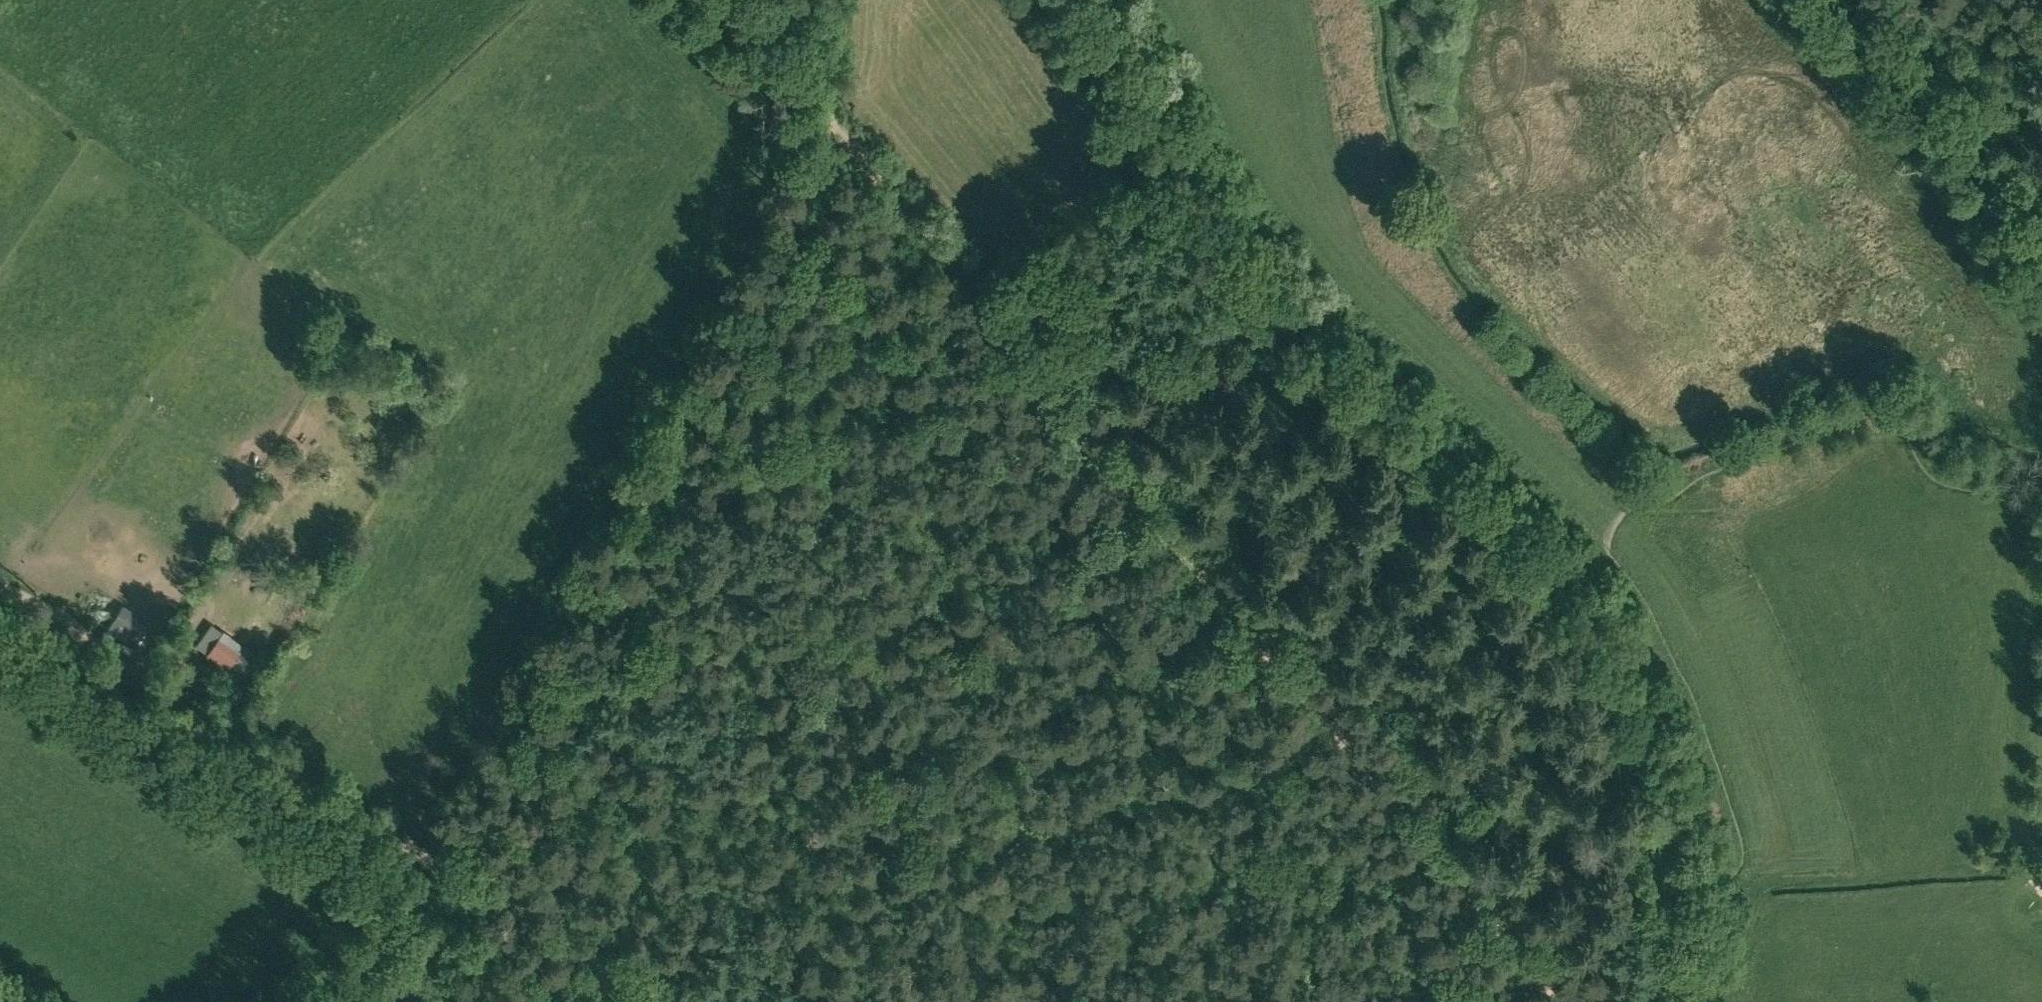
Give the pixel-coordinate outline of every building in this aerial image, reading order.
[(136,642),(150,619),(121,602),(108,625),(136,642)] [(207,653),(206,654),(226,669),(239,651),(218,636),(207,653)]
